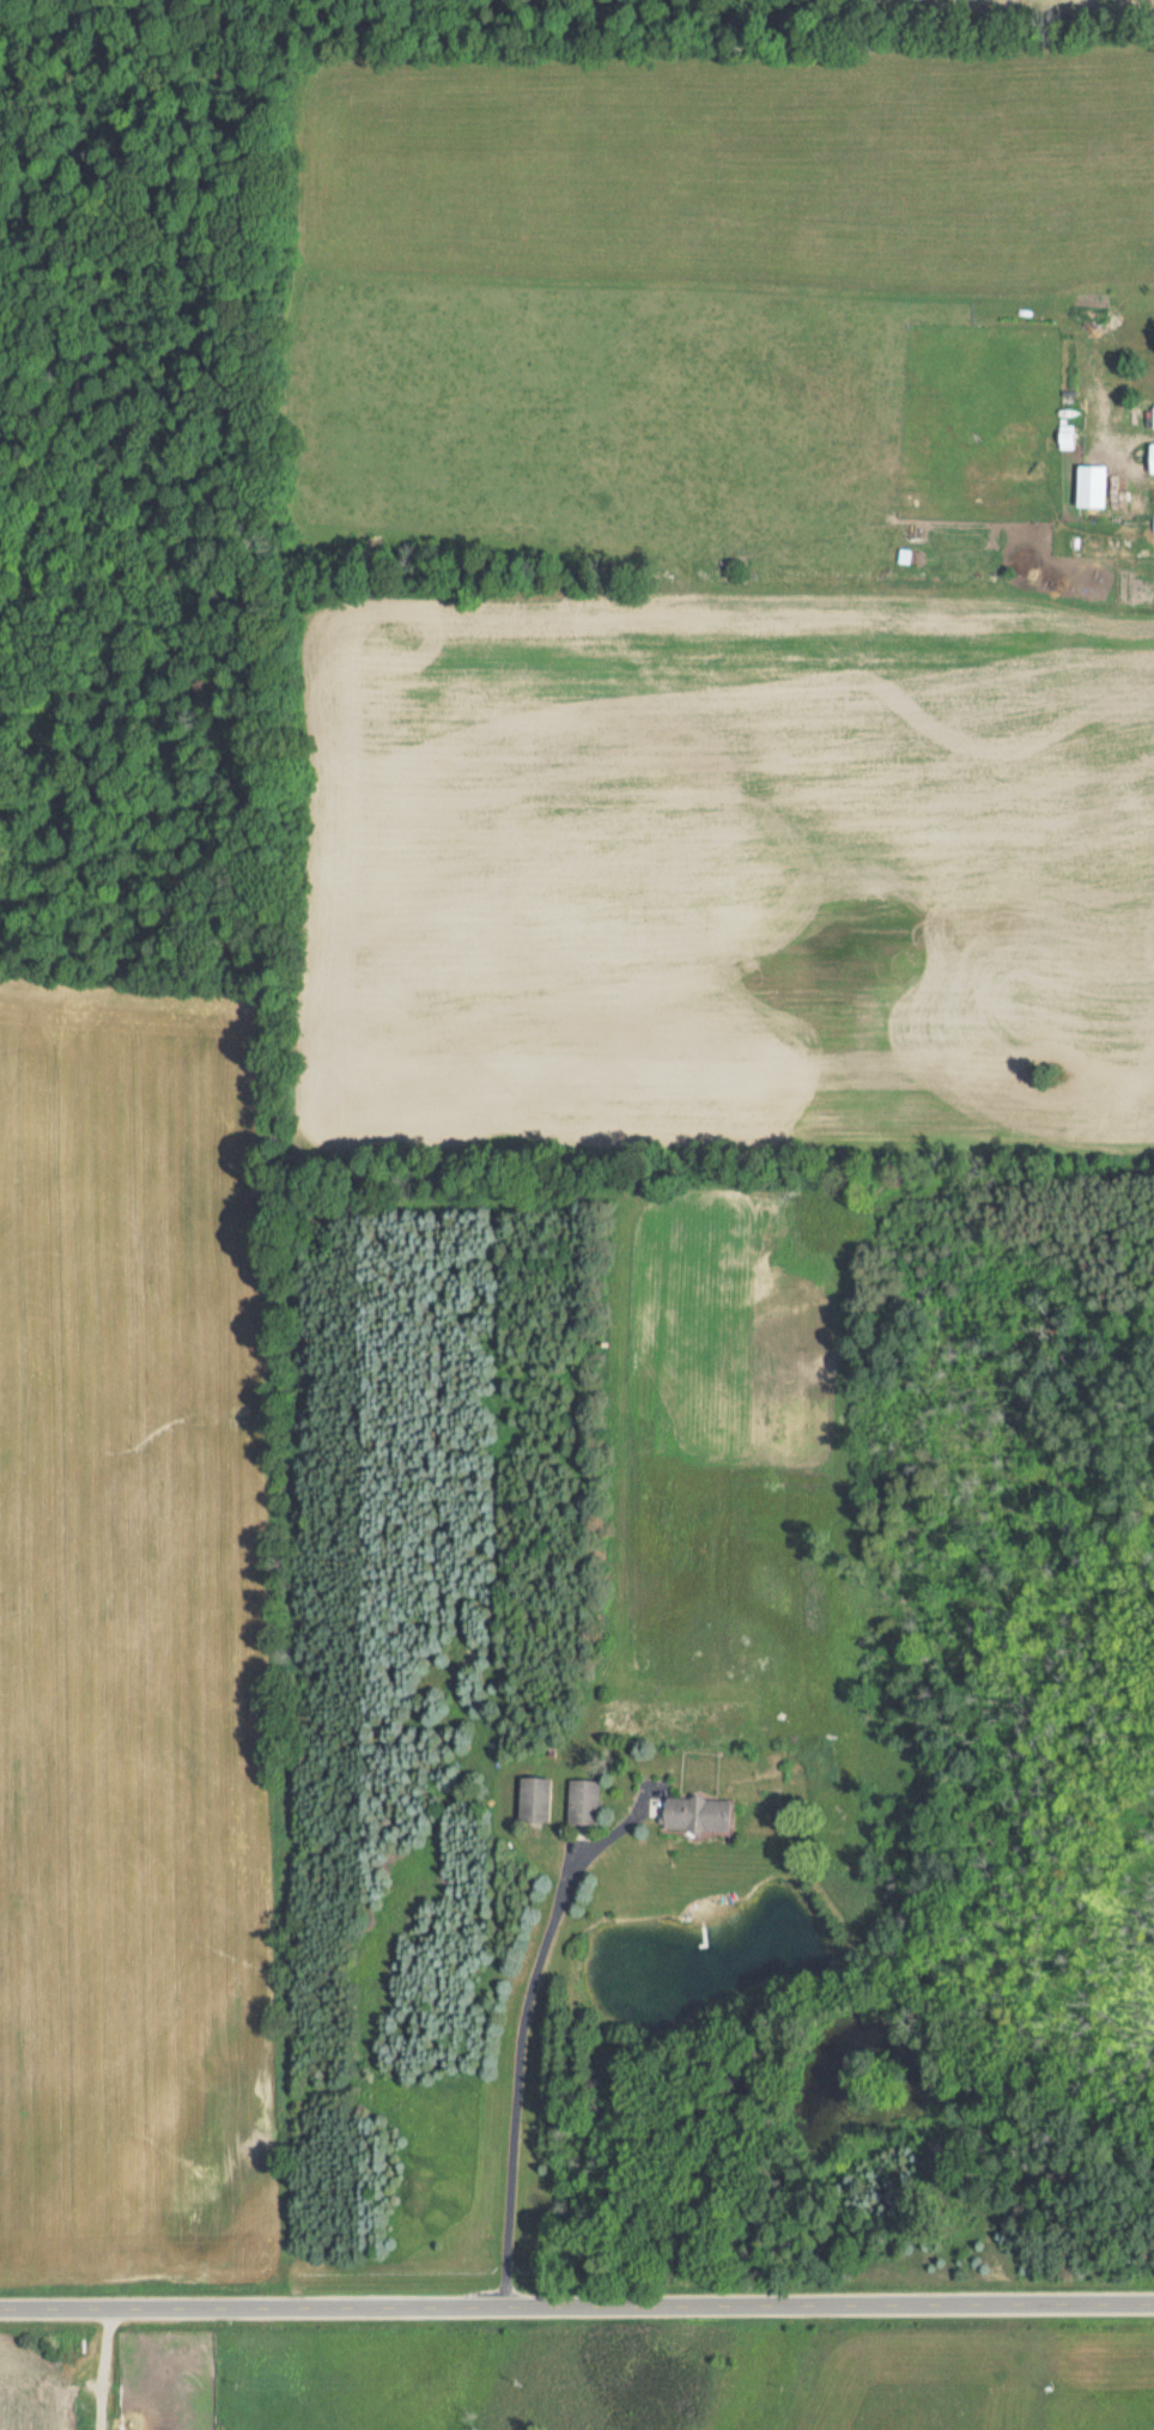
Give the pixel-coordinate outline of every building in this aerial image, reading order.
[(518,1821),(548,1821),(548,1776),(518,1776),(518,1821)] [(598,1824),(598,1779),(567,1779),(567,1824),(598,1824)] [(730,1799),(664,1795),(662,1829),(728,1833),(730,1799)]
